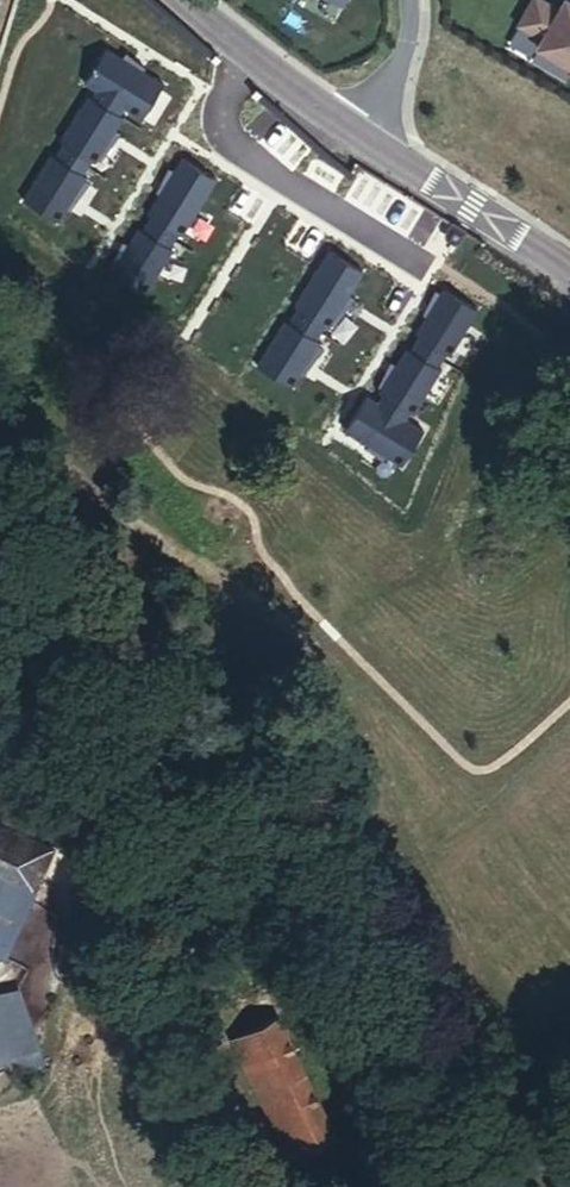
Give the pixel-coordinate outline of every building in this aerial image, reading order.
[(569,77),(569,8),(557,0),(550,0),(546,7),(534,0),(518,0),(506,21),(529,35),(524,43),(560,65),(557,70),(569,77)] [(42,220),(50,207),(68,177),(70,174),(67,172),(76,158),(79,160),(81,157),(99,127),(107,114),(103,112),(108,105),(125,116),(147,82),(90,46),(68,81),(80,89),(75,96),(72,94),(44,139),(47,141),(39,155),(35,153),(7,198),(42,220)] [(81,157),(84,159),(104,130),(99,127),(81,157)] [(165,154),(157,168),(142,191),(130,211),(133,213),(125,227),(121,225),(111,242),(96,265),(93,270),(128,291),(156,246),(153,244),(161,230),(165,232),(200,176),(165,154)] [(152,164),(139,189),(142,191),(157,168),(152,164)] [(68,177),(50,207),(53,209),(74,181),(68,177)] [(106,238),(93,263),(96,265),(111,242),(106,238)] [(273,383),(281,370),(299,340),(301,337),(298,335),(307,321),(310,323),(312,319),(331,289),(345,267),(310,246),(275,302),(279,304),(270,318),(266,316),(238,361),(273,383)] [(324,424),(348,439),(367,450),(382,460),(404,426),(385,414),(389,407),(393,409),(421,364),(418,362),(426,348),(430,350),(458,304),(424,283),(421,288),(406,311),(395,328),(399,330),(390,344),(387,342),(376,359),(361,382),(359,387),(362,389),(358,396),(346,388),(324,424)] [(406,311),(421,288),(416,284),(403,309),(406,311)] [(336,293),(331,289),(312,319),(315,321),(336,293)] [(281,370),(284,372),(305,343),(299,340),(281,370)] [(358,380),(361,382),(376,359),(371,356),(358,380)] [(348,439),(346,442),(364,456),(367,450),(348,439)] [(0,820),(0,901),(14,907),(42,839),(0,820)] [(0,901),(0,939),(14,907),(0,901)] [(324,1140),(253,974),(206,992),(235,1059),(252,1052),(296,1152),(324,1140)] [(296,1152),(252,1052),(235,1059),(278,1159),(296,1152)]
